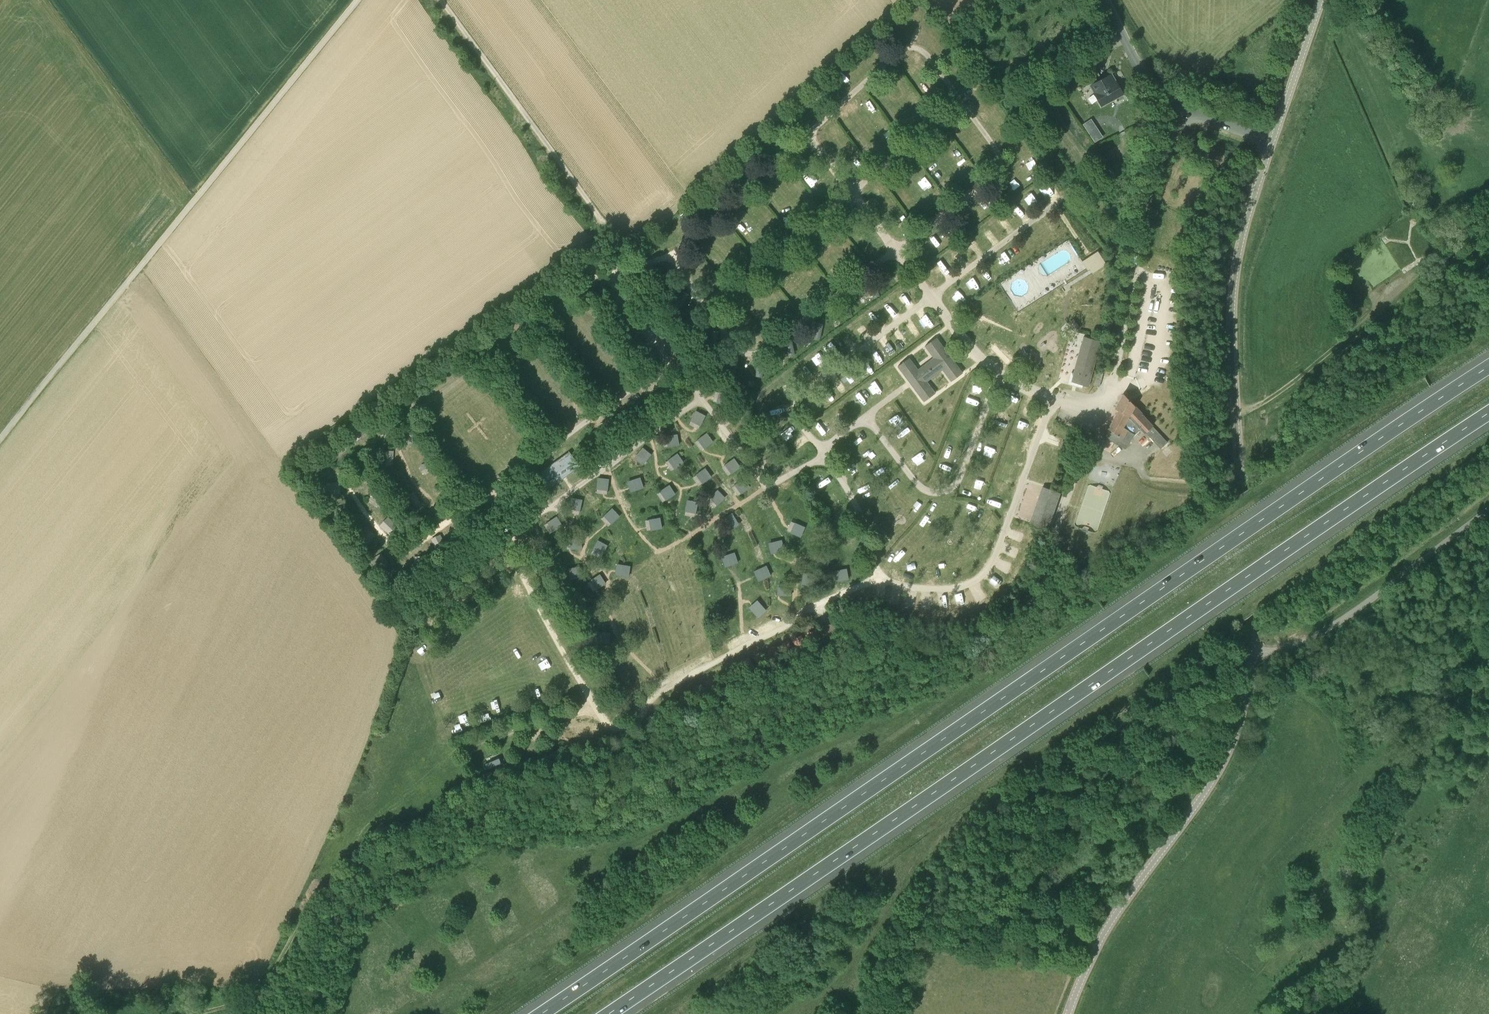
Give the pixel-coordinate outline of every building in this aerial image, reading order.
[(1110,75),(1101,79),(1090,85),(1101,106),(1116,98),(1115,96),(1122,91),(1116,81),(1114,82),(1110,75)] [(1092,116),(1084,121),(1096,140),(1104,135),(1092,116)] [(837,122),(830,127),(836,137),(844,132),(837,122)] [(809,180),(813,188),(821,183),(816,176),(809,180)] [(894,200),(886,205),(892,214),(900,208),(894,200)] [(852,234),(860,243),(867,236),(859,228),(852,234)] [(1107,264),(1098,251),(1082,261),(1087,269),(1088,270),(1090,269),(1093,273),(1107,264)] [(665,286),(674,272),(667,268),(659,283),(665,286)] [(681,309),(689,294),(683,291),(675,305),(681,309)] [(848,300),(841,302),(846,318),(853,316),(848,300)] [(823,324),(817,322),(813,338),(820,339),(823,324)] [(719,331),(712,331),(711,346),(718,347),(719,331)] [(1101,341),(1091,338),(1084,336),(1082,344),(1084,345),(1077,374),(1074,373),(1071,381),(1088,386),(1101,341)] [(920,372),(909,358),(898,366),(903,372),(905,371),(922,393),(919,395),(924,401),(935,393),(925,379),(941,367),(951,381),(963,373),(958,366),(955,368),(939,346),(941,344),(936,337),(925,346),(936,360),(920,372)] [(792,338),(785,340),(789,356),(796,355),(792,338)] [(870,357),(874,363),(881,359),(876,353),(870,357)] [(735,375),(739,359),(732,357),(729,373),(735,375)] [(973,402),(977,391),(968,388),(963,398),(973,402)] [(717,390),(713,402),(724,406),(728,394),(717,390)] [(1116,408),(1119,410),(1104,437),(1126,449),(1134,435),(1141,429),(1145,434),(1148,431),(1152,434),(1149,437),(1160,449),(1168,442),(1153,426),(1153,425),(1123,393),(1123,394),(1116,408)] [(372,405),(373,417),(384,417),(383,404),(372,405)] [(737,409),(727,416),(732,425),(743,419),(737,409)] [(695,411),(690,423),(700,427),(705,415),(695,411)] [(1001,419),(1009,422),(1012,414),(1004,411),(1001,419)] [(345,433),(355,441),(362,433),(353,425),(345,433)] [(404,429),(404,441),(415,442),(415,429),(404,429)] [(756,432),(745,438),(750,448),(761,441),(756,432)] [(705,434),(696,443),(703,451),(713,443),(705,434)] [(905,442),(909,449),(920,442),(916,435),(905,442)] [(323,441),(329,452),(339,447),(333,436),(323,441)] [(676,436),(664,437),(665,448),(677,447),(676,436)] [(986,456),(996,458),(998,450),(988,447),(986,456)] [(389,450),(380,459),(387,467),(396,458),(389,450)] [(570,451),(538,474),(548,490),(581,466),(570,451)] [(871,466),(883,458),(879,453),(868,461),(871,466)] [(676,454),(664,460),(670,470),(681,464),(676,454)] [(733,460),(723,468),(729,477),(739,469),(733,460)] [(420,466),(425,477),(435,472),(430,461),(420,466)] [(777,461),(764,462),(765,473),(778,472),(777,461)] [(361,463),(356,475),(367,479),(371,467),(361,463)] [(304,475),(316,476),(318,465),(305,464),(304,475)] [(704,470),(693,477),(699,486),(710,479),(704,470)] [(639,477),(627,482),(631,492),(643,488),(639,477)] [(609,479),(596,478),(595,489),(608,490),(609,479)] [(979,478),(975,487),(983,491),(987,481),(979,478)] [(741,479),(731,486),(738,495),(748,487),(741,479)] [(341,483),(329,483),(328,494),(341,494),(341,483)] [(666,485),(656,492),(662,501),(672,494),(666,485)] [(896,499),(903,493),(896,485),(889,492),(896,499)] [(1047,529),(1060,492),(1043,486),(1030,523),(1047,529)] [(718,491),(709,500),(716,508),(726,500),(718,491)] [(412,492),(403,501),(411,509),(420,500),(412,492)] [(375,493),(366,502),(373,510),(382,501),(375,493)] [(583,501),(570,499),(568,510),(581,512),(583,501)] [(687,502),(684,515),(695,517),(698,505),(687,502)] [(334,521),(346,518),(343,507),(331,511),(334,521)] [(611,509),(602,518),(609,526),(618,517),(611,509)] [(731,513),(721,520),(727,529),(737,522),(731,513)] [(389,516),(380,524),(387,532),(396,524),(389,516)] [(514,526),(515,527),(521,522),(518,517),(512,522),(511,522),(514,526)] [(556,518),(545,525),(551,534),(562,527),(556,518)] [(659,519),(647,521),(649,532),(661,530),(659,519)] [(804,529),(793,523),(788,533),(799,539),(804,529)] [(453,530),(459,541),(469,536),(463,525),(453,530)] [(366,527),(357,536),(365,544),(374,535),(366,527)] [(433,541),(438,552),(448,548),(443,536),(433,541)] [(568,550),(580,550),(580,539),(568,539),(568,550)] [(597,540),(591,551),(600,557),(607,546),(597,540)] [(782,541),(770,544),(773,555),(785,552),(782,541)] [(818,550),(817,562),(830,563),(831,552),(818,550)] [(381,554),(371,562),(377,570),(387,563),(381,554)] [(735,554),(723,558),(726,569),(738,565),(735,554)] [(1078,557),(1064,555),(1061,571),(1075,574),(1078,557)] [(414,557),(414,569),(425,569),(425,556),(414,557)] [(629,567),(617,565),(616,576),(628,578),(629,567)] [(577,566),(565,572),(570,582),(581,576),(577,566)] [(766,567),(755,572),(759,582),(771,577),(766,567)] [(847,570),(835,571),(836,582),(848,581),(847,570)] [(599,575),(589,582),(594,591),(605,585),(599,575)] [(396,578),(390,589),(400,594),(405,583),(396,578)] [(791,585),(777,585),(777,596),(790,597),(791,585)] [(759,602),(750,611),(758,619),(767,610),(759,602)] [(600,613),(588,607),(583,617),(595,623),(600,613)] [(597,633),(596,645),(607,647),(608,634),(597,633)] [(804,644),(801,637),(794,640),(798,647),(804,644)] [(790,650),(787,643),(781,646),(784,653),(790,650)] [(778,654),(774,647),(768,650),(771,657),(778,654)] [(764,659),(761,652),(755,655),(758,662),(764,659)] [(752,665),(749,658),(742,661),(746,668),(752,665)] [(739,673),(736,666),(730,668),(733,675),(739,673)] [(727,680),(724,673),(717,676),(721,683),(727,680)] [(715,687),(712,680),(705,683),(709,689),(715,687)] [(703,694),(699,687),(693,690),(696,697),(703,694)] [(690,700),(687,693),(681,696),(684,703),(690,700)] [(678,707),(675,700),(669,703),(672,710),(678,707)]
